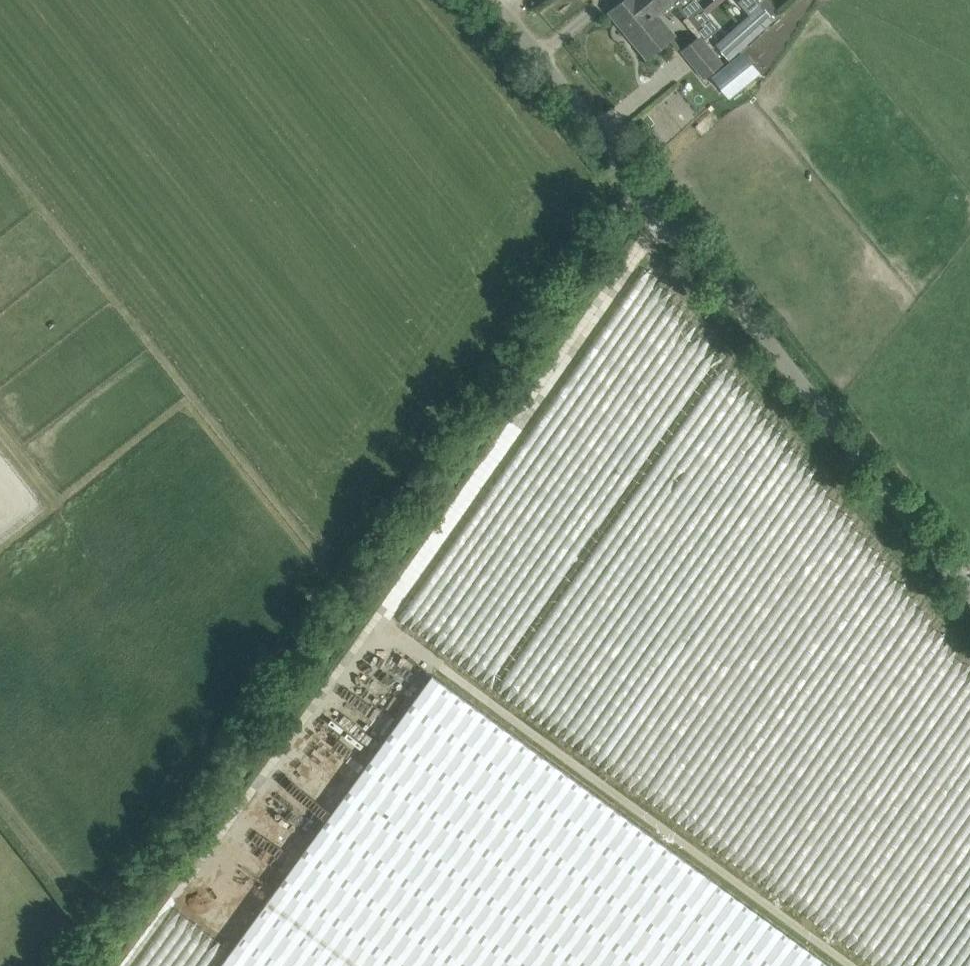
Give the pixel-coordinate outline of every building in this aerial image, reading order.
[(663,13),(653,1),(650,3),(648,0),(625,0),(610,12),(647,58),(675,35),(660,16),(663,13)] [(650,3),(653,1),(663,13),(665,15),(677,6),(701,35),(701,34),(705,39),(720,27),(697,0),(648,0),(650,3)] [(781,14),(771,3),(764,10),(761,6),(718,42),(731,57),(781,14)] [(720,66),(724,62),(705,39),(701,34),(701,35),(681,50),(705,79),(720,66)] [(729,96),(759,72),(745,53),(714,77),(729,96)] [(708,879),(429,679),(220,965),(830,965),(708,879)]
